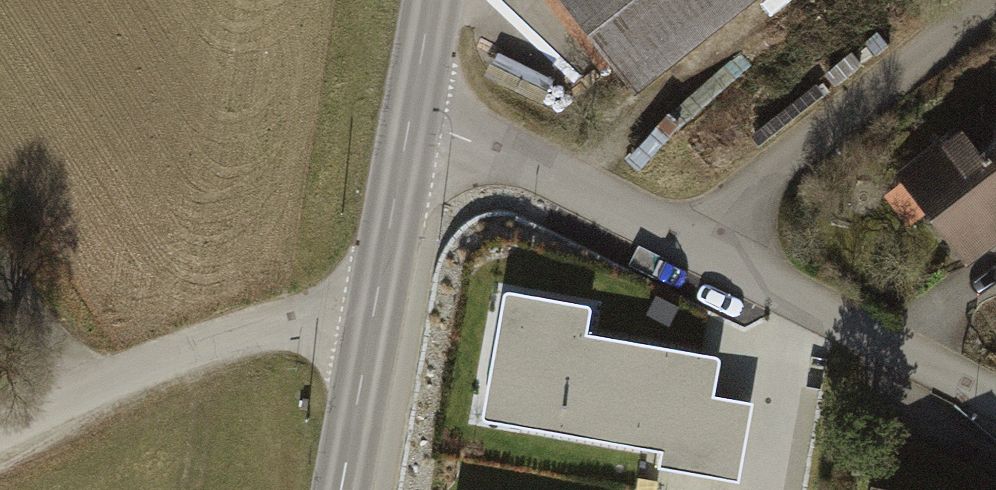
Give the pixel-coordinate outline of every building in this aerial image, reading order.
[(545,1),(625,100),(749,0),(547,0),(545,1)] [(910,197),(927,219),(917,226),(965,287),(988,268),(987,248),(995,248),(995,125),(910,197)] [(744,478),(756,395),(718,390),(724,346),(593,329),(597,295),(502,282),(483,420),(665,445),(662,466),(744,478)]
